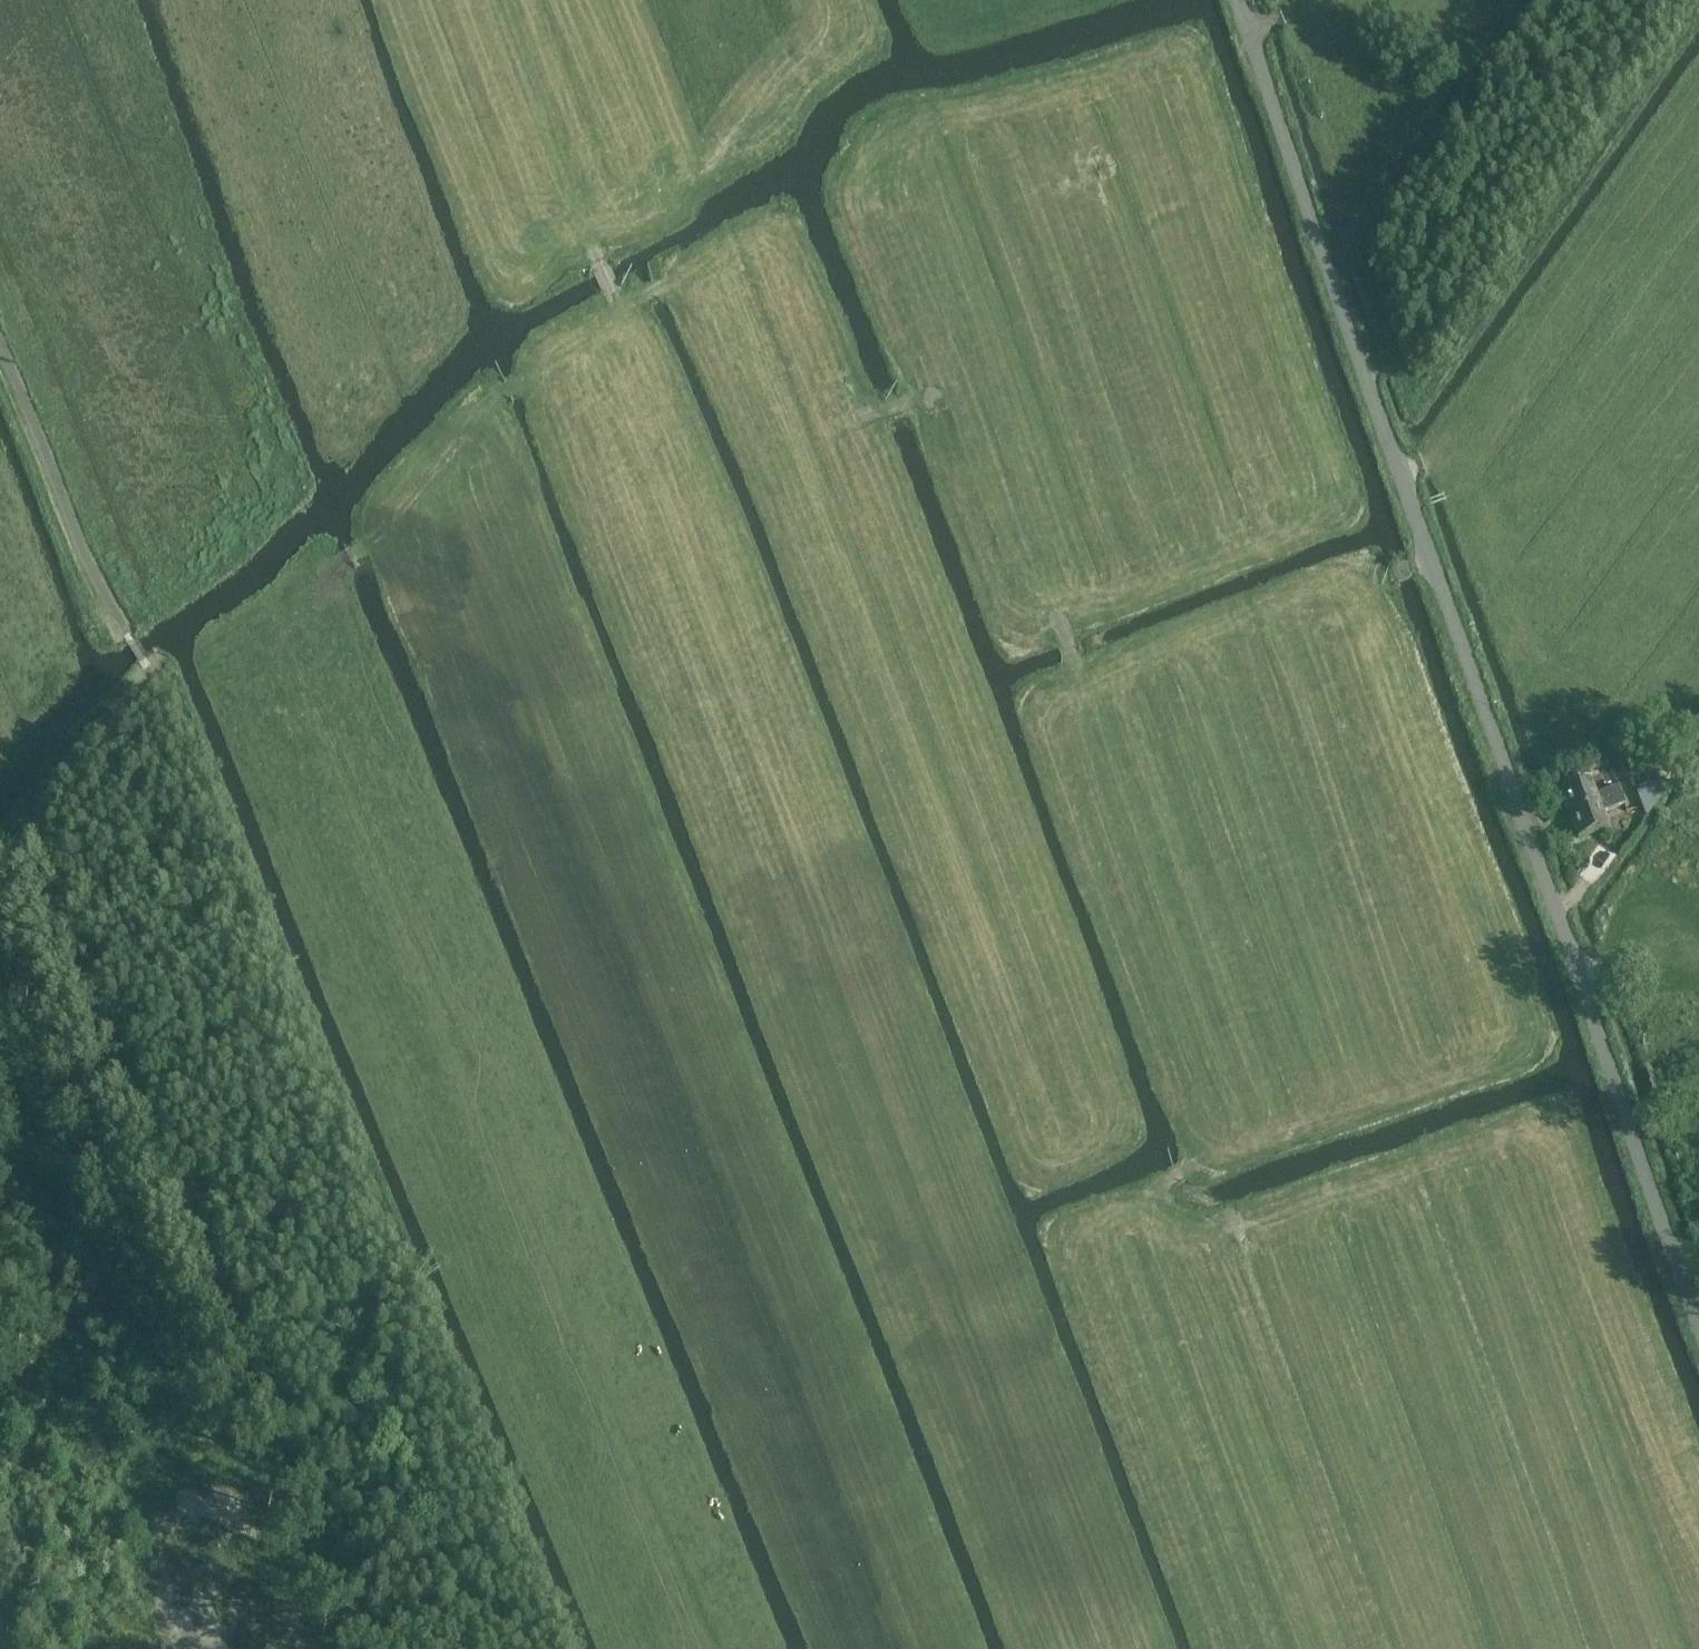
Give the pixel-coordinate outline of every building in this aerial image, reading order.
[(1570,815),(1621,795),(1618,786),(1597,794),(1592,780),(1561,791),(1570,815)] [(1621,795),(1570,815),(1578,838),(1609,826),(1604,812),(1625,804),(1621,795)] [(1599,840),(1576,874),(1596,888),(1619,854),(1599,840)]
